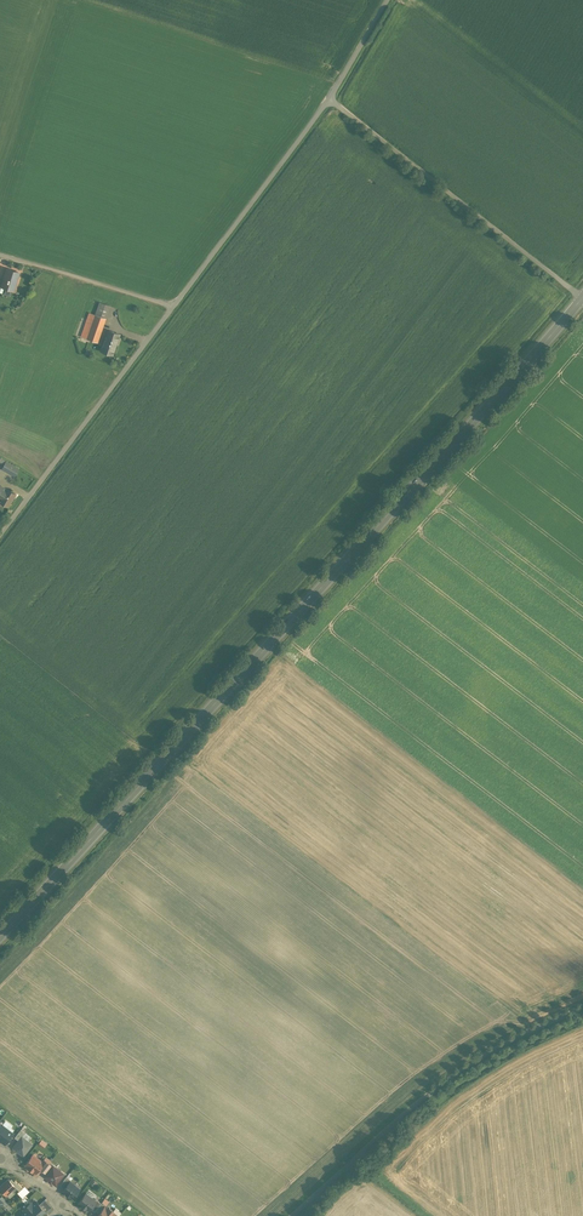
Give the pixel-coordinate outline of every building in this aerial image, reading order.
[(19,272),(6,268),(1,286),(14,290),(19,272)] [(110,305),(99,302),(95,314),(105,318),(110,305)] [(89,312),(81,336),(87,338),(92,324),(95,314),(89,312)] [(105,318),(95,314),(92,324),(102,328),(102,327),(105,318)] [(102,328),(92,324),(87,338),(97,342),(102,327),(102,328)] [(119,334),(107,329),(100,350),(112,354),(119,334)] [(19,467),(6,460),(2,467),(15,474),(19,467)] [(0,485),(0,502),(7,506),(11,501),(10,500),(14,493),(15,494),(15,493),(6,488),(0,485)] [(5,1144),(13,1133),(2,1124),(1,1125),(0,1127),(0,1140),(5,1144)] [(14,1137),(19,1140),(22,1136),(25,1132),(21,1129),(14,1137)] [(19,1140),(13,1147),(23,1155),(32,1144),(22,1136),(19,1140)] [(43,1138),(39,1143),(45,1147),(49,1142),(43,1138)] [(42,1161),(33,1154),(25,1164),(29,1166),(28,1167),(32,1170),(32,1169),(36,1172),(39,1168),(43,1162),(42,1161)] [(43,1162),(39,1168),(42,1171),(49,1163),(44,1159),(42,1161),(43,1162)] [(53,1165),(44,1176),(55,1184),(64,1173),(53,1165)] [(0,1186),(0,1188),(6,1194),(15,1186),(8,1178),(0,1186)] [(94,1178),(91,1181),(96,1186),(99,1182),(94,1178)] [(70,1180),(68,1183),(63,1190),(66,1192),(66,1193),(69,1195),(73,1197),(80,1188),(75,1185),(75,1184),(70,1180)] [(27,1202),(29,1200),(25,1195),(31,1190),(26,1185),(18,1192),(27,1202)] [(86,1193),(79,1202),(82,1204),(81,1205),(85,1208),(85,1207),(89,1210),(90,1208),(96,1201),(94,1199),(86,1193)] [(96,1201),(90,1208),(94,1211),(101,1202),(95,1198),(94,1199),(96,1201)] [(39,1204),(46,1211),(51,1206),(44,1199),(39,1204)] [(33,1204),(31,1201),(23,1208),(25,1210),(22,1213),(24,1215),(41,1215),(46,1211),(39,1204),(36,1201),(33,1204)] [(97,1215),(98,1215),(113,1215),(115,1214),(104,1206),(97,1215)]
